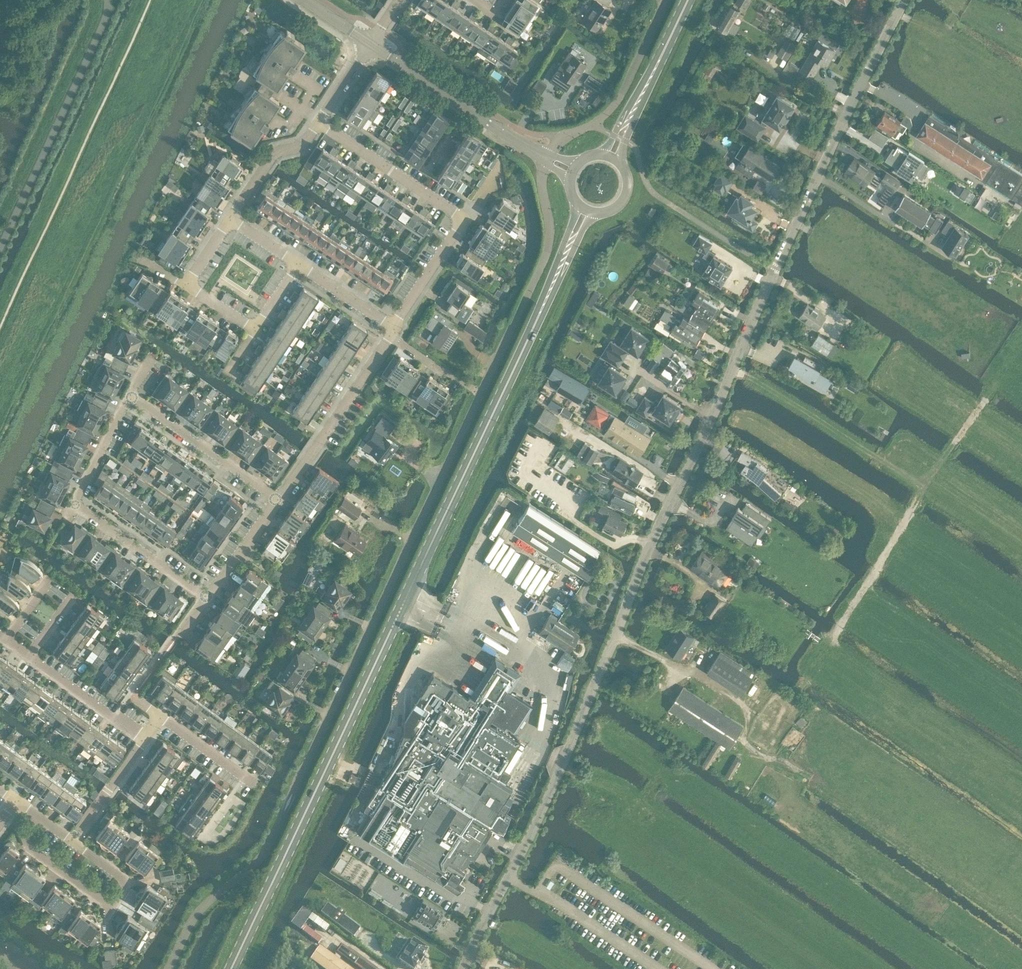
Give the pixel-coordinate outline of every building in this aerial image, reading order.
[(412,1),(426,10),(432,0),(412,0),(412,1)] [(426,10),(435,16),(445,1),(444,0),(432,0),(426,10)] [(435,16),(444,22),(457,1),(456,0),(454,0),(451,5),(445,1),(435,16)] [(528,19),(534,9),(537,4),(531,0),(522,0),(521,1),(520,0),(515,0),(510,7),(528,19)] [(607,6),(610,0),(595,0),(581,20),(595,29),(605,16),(606,17),(611,9),(607,6)] [(745,9),(750,0),(737,0),(735,3),(745,9)] [(444,22),(453,28),(463,13),(457,9),(460,3),(457,1),(444,22)] [(717,25),(727,32),(740,10),(731,5),(728,10),(727,8),(717,25)] [(522,28),(528,19),(510,7),(504,16),(509,19),(506,24),(518,33),(521,28),(522,28)] [(463,13),(453,28),(462,34),(475,13),(473,11),(469,17),(463,13)] [(462,34),(470,40),(481,25),(475,21),(478,15),(475,13),(462,34)] [(480,46),(493,25),(490,23),(487,29),(481,25),(470,40),(480,46)] [(480,46),(477,50),(486,56),(499,37),(493,33),(496,27),(493,25),(480,46)] [(240,134),(252,141),(262,125),(262,124),(265,127),(267,126),(268,124),(268,122),(268,120),(267,120),(266,119),(268,116),(268,117),(279,100),(271,95),(288,70),(287,69),(289,66),(291,68),(290,68),(292,68),(294,67),(296,65),(296,63),(292,62),(293,61),(304,45),(293,38),(295,35),(286,30),(285,32),(279,29),(260,59),(254,55),(247,65),(246,65),(244,66),(242,68),(240,70),(239,72),(239,75),(240,76),(233,86),(247,95),(227,125),(232,128),(230,131),(239,136),(240,134)] [(497,58),(511,37),(508,35),(505,41),(499,37),(486,56),(495,62),(497,58)] [(514,39),(511,37),(497,58),(507,64),(510,66),(514,65),(516,62),(515,58),(512,56),(517,49),(510,45),(514,39)] [(787,60),(795,45),(785,39),(777,54),(787,60)] [(822,61),(827,64),(836,50),(818,40),(801,70),(813,77),(822,61)] [(573,83),(586,64),(568,51),(549,79),(566,90),(571,82),(573,83)] [(794,78),(800,67),(788,60),(782,71),(794,78)] [(370,80),(385,90),(392,81),(376,70),(370,80)] [(531,87),(540,93),(546,84),(537,78),(531,87)] [(364,89),(379,99),(385,90),(370,80),(364,89)] [(379,99),(364,89),(358,98),(373,108),(374,108),(379,99)] [(769,121),(781,128),(795,105),(778,94),(763,117),(765,118),(762,122),(767,125),(769,121)] [(378,111),(374,108),(373,108),(358,98),(352,107),(367,117),(368,117),(372,120),(378,111)] [(361,126),(367,117),(352,107),(346,116),(361,126)] [(426,117),(441,127),(447,118),(432,108),(426,117)] [(877,124),(893,134),(896,136),(900,129),(903,131),(906,125),(910,127),(912,124),(910,117),(905,114),(901,121),(885,111),(881,117),(879,117),(877,120),(878,122),(877,124)] [(426,117),(421,114),(415,123),(420,126),(435,136),(441,127),(426,117)] [(738,126),(758,139),(766,126),(746,114),(738,126)] [(955,132),(929,115),(916,134),(951,156),(950,157),(956,161),(956,160),(976,173),(975,174),(1021,204),(1021,174),(958,134),(959,133),(958,132),(957,133),(955,132)] [(414,135),(429,145),(435,136),(420,126),(414,135)] [(488,145),(472,134),(467,131),(461,140),(481,154),(488,145)] [(414,135),(408,144),(423,154),(429,145),(414,135)] [(455,149),(470,160),(475,163),(481,154),(461,140),(455,149)] [(744,142),(735,156),(740,159),(736,166),(751,176),(756,168),(771,178),(779,165),(749,145),(744,142)] [(313,163),(322,169),(336,148),(333,146),(329,152),(317,144),(303,164),(309,168),(313,163)] [(423,154),(408,144),(402,153),(417,163),(423,154)] [(898,146),(891,158),(902,165),(899,169),(911,177),(913,174),(917,177),(918,175),(920,177),(928,165),(921,161),(923,158),(911,151),(909,153),(898,146)] [(341,160),(335,156),(339,150),(336,148),(322,169),(318,174),(327,180),(328,180),(341,160)] [(470,160),(455,149),(449,158),(464,169),(470,160)] [(207,163),(231,179),(234,174),(237,176),(243,166),(239,163),(240,161),(232,155),(231,158),(224,153),(218,162),(214,158),(209,159),(207,163)] [(337,186),(354,160),(351,158),(347,164),(341,160),(328,180),(337,186)] [(464,169),(449,158),(443,167),(458,178),(464,169)] [(854,158),(846,170),(852,174),(851,176),(861,182),(862,181),(866,183),(867,181),(877,187),(881,181),(893,190),(894,190),(900,181),(886,172),(882,178),(874,172),(854,158)] [(354,160),(337,186),(346,192),(359,172),(353,168),(357,162),(354,160)] [(228,184),(231,179),(207,163),(205,167),(206,171),(210,174),(204,182),(224,195),(230,186),(228,184)] [(437,177),(456,190),(463,180),(458,178),(443,167),(437,177)] [(365,176),(359,172),(346,192),(355,198),(358,193),(372,172),(369,170),(365,176)] [(375,174),(372,172),(358,193),(367,199),(377,184),(371,180),(375,174)] [(725,190),(727,191),(732,182),(721,175),(715,184),(716,184),(715,187),(724,193),(725,190)] [(762,192),(766,185),(757,180),(753,186),(762,192)] [(195,197),(212,208),(215,203),(217,205),(224,195),(204,182),(195,197)] [(377,184),(367,199),(376,205),(390,184),(387,182),(383,188),(377,184)] [(390,184),(376,205),(385,211),(395,196),(389,192),(393,186),(390,184)] [(275,200),(278,196),(263,187),(255,200),(259,203),(256,208),(262,211),(261,214),(264,216),(275,200)] [(385,211),(394,217),(408,196),(405,194),(401,200),(395,196),(385,211)] [(753,217),(752,216),(757,208),(751,205),(753,201),(742,194),(739,197),(737,196),(729,210),(741,218),(739,221),(753,229),(757,222),(752,219),(753,217)] [(936,218),(929,214),(931,211),(904,194),(895,208),(922,225),(923,224),(930,228),(929,228),(936,232),(943,220),(937,216),(936,218)] [(275,200),(264,216),(268,218),(269,216),(275,220),(284,206),(286,202),(278,196),(275,200)] [(403,223),(413,208),(407,204),(411,198),(408,196),(394,217),(403,223)] [(185,211),(204,224),(211,214),(208,213),(212,208),(195,197),(185,211)] [(514,216),(513,216),(517,208),(503,199),(498,206),(495,204),(488,214),(491,215),(487,220),(510,235),(511,234),(505,230),(507,226),(514,216)] [(284,206),(275,220),(280,223),(279,226),(282,228),(293,212),(296,208),(287,202),(286,202),(284,206)] [(413,208),(403,223),(412,229),(426,208),(423,206),(419,212),(413,208)] [(293,212),(282,228),(286,230),(287,228),(293,232),(302,218),(305,214),(296,208),(293,212)] [(426,208),(412,229),(421,235),(424,231),(429,234),(436,224),(431,221),(431,220),(425,216),(429,210),(426,208)] [(175,226),(192,237),(196,232),(198,234),(204,224),(185,211),(175,226)] [(302,218),(293,232),(298,235),(297,238),(300,240),(311,224),(302,218)] [(475,233),(495,246),(501,236),(507,240),(510,235),(487,220),(484,225),(482,223),(475,233)] [(948,220),(942,230),(947,233),(954,223),(948,220)] [(311,224),(300,240),(304,242),(305,240),(311,244),(320,230),(311,224)] [(192,237),(175,226),(166,240),(185,253),(192,243),(189,242),(192,237)] [(962,248),(961,247),(969,235),(955,226),(943,246),(956,255),(958,252),(960,252),(961,250),(962,248)] [(320,230),(311,244),(316,247),(315,250),(318,252),(329,236),(320,230)] [(329,256),(341,238),(332,232),(329,236),(318,252),(322,254),(323,252),(329,256)] [(495,246),(475,233),(469,242),(471,244),(468,249),(485,260),(495,246)] [(709,249),(713,242),(699,234),(693,245),(705,252),(703,255),(710,260),(702,273),(721,285),(733,266),(714,255),(716,253),(709,249)] [(179,263),(185,253),(166,240),(162,238),(155,248),(159,250),(156,255),(173,266),(176,261),(179,263)] [(336,264),(347,248),(349,244),(341,238),(329,256),(334,259),(333,262),(336,264)] [(347,268),(356,254),(347,248),(336,264),(340,266),(341,264),(347,268)] [(475,275),(485,260),(468,249),(465,254),(462,252),(456,262),(460,265),(459,267),(467,273),(468,270),(475,275)] [(354,276),(365,260),(356,254),(347,268),(352,271),(351,274),(354,276)] [(662,273),(669,262),(657,254),(650,265),(662,273)] [(374,266),(365,260),(354,276),(358,278),(359,276),(365,280),(374,266)] [(986,277),(989,272),(978,264),(974,270),(986,277)] [(372,288),(383,272),(383,271),(374,266),(365,280),(370,283),(369,286),(372,288)] [(387,287),(391,290),(400,277),(385,268),(383,271),(383,272),(372,288),(376,290),(377,288),(383,292),(387,287)] [(146,302),(152,307),(164,290),(159,286),(161,284),(142,272),(127,294),(144,306),(146,302)] [(632,293),(639,284),(635,281),(628,290),(632,293)] [(452,299),(447,308),(465,319),(473,307),(470,306),(476,297),(477,297),(469,292),(470,292),(456,283),(447,296),(452,299)] [(292,293),(312,307),(319,297),(304,287),(299,293),(294,290),(292,293)] [(698,304),(714,314),(719,306),(709,299),(711,296),(700,289),(693,300),(698,304)] [(167,316),(180,297),(170,290),(168,293),(164,290),(152,307),(167,316)] [(624,302),(630,306),(636,296),(630,292),(624,302)] [(312,307),(292,293),(290,297),(295,300),(291,306),(306,316),(312,307)] [(181,326),(193,309),(188,306),(190,303),(180,297),(167,316),(181,326)] [(678,301),(675,306),(683,311),(686,306),(680,303),(678,301)] [(690,306),(689,308),(694,311),(709,322),(714,314),(698,304),(695,309),(690,306)] [(817,328),(826,316),(808,304),(799,316),(817,328)] [(306,316),(291,306),(287,311),(282,308),(280,311),(300,325),(306,316)] [(181,326),(196,335),(209,316),(199,310),(197,312),(193,309),(181,326)] [(453,321),(441,313),(435,309),(427,322),(432,325),(437,318),(444,323),(433,339),(446,348),(457,331),(450,326),(453,321)] [(688,329),(700,337),(705,329),(689,319),(684,316),(681,321),(676,317),(676,316),(666,309),(663,313),(688,329)] [(300,325),(280,311),(278,315),(283,318),(279,324),(294,334),(300,325)] [(694,311),(689,319),(705,329),(709,322),(694,311)] [(671,331),(683,338),(688,329),(663,313),(660,318),(674,326),(671,331)] [(196,335),(211,345),(222,328),(217,325),(219,322),(209,316),(196,335)] [(469,319),(463,327),(482,339),(486,331),(469,319)] [(347,330),(367,343),(369,340),(364,336),(368,330),(353,320),(347,330)] [(288,343),(294,334),(279,324),(275,330),(270,326),(268,330),(288,343)] [(320,330),(314,326),(311,331),(316,335),(320,330)] [(611,340),(606,347),(623,358),(628,351),(626,349),(627,347),(638,354),(641,349),(643,351),(648,343),(646,341),(649,337),(632,326),(621,343),(622,343),(620,346),(611,340)] [(142,342),(139,340),(140,338),(123,327),(117,338),(120,339),(113,352),(116,353),(112,359),(125,366),(130,356),(132,357),(136,348),(138,349),(142,342)] [(227,331),(222,328),(211,345),(225,355),(230,348),(232,350),(237,342),(235,340),(238,335),(228,329),(227,331)] [(688,329),(683,338),(695,346),(700,337),(688,329)] [(267,342),(282,352),(288,343),(268,330),(266,333),(271,336),(267,342)] [(341,339),(356,349),(360,343),(365,346),(367,343),(347,330),(341,339)] [(832,352),(829,350),(834,343),(818,333),(811,344),(827,354),(829,355),(832,352)] [(335,348),(355,361),(357,358),(352,354),(356,349),(341,339),(335,348)] [(282,352),(267,342),(263,348),(258,344),(256,348),(276,361),(282,352)] [(659,348),(653,356),(654,357),(679,375),(687,365),(679,360),(680,359),(679,357),(676,355),(674,355),(672,357),(670,356),(674,350),(663,342),(659,348)] [(318,351),(321,347),(315,343),(312,347),(318,351)] [(624,379),(627,375),(614,367),(616,364),(618,366),(623,358),(606,347),(601,355),(612,362),(610,364),(605,361),(594,378),(616,392),(619,387),(621,389),(626,381),(624,379)] [(693,352),(701,358),(704,353),(697,347),(693,352)] [(276,361),(256,348),(254,351),(259,354),(255,360),(270,370),(276,361)] [(355,361),(335,348),(329,357),(344,367),(348,361),(353,364),(355,361)] [(818,362),(806,355),(803,359),(795,354),(789,365),(804,374),(802,377),(826,390),(831,380),(832,381),(833,379),(819,371),(820,369),(816,366),(818,362)] [(397,382),(410,363),(400,356),(398,358),(393,355),(382,372),(397,382)] [(323,366),(343,379),(345,376),(340,373),(344,367),(329,357),(323,366)] [(672,385),(679,375),(654,357),(647,367),(653,371),(654,369),(666,378),(664,380),(672,385)] [(98,367),(94,373),(120,386),(124,378),(120,376),(125,366),(112,359),(109,366),(102,363),(98,367)] [(264,379),(270,370),(255,360),(251,366),(246,362),(244,366),(264,379)] [(397,382),(411,392),(422,375),(418,372),(419,369),(410,363),(397,382)] [(255,393),(264,379),(244,366),(242,369),(247,372),(243,379),(245,380),(242,385),(255,393)] [(317,375),(332,385),(335,379),(340,383),(343,379),(323,366),(317,375)] [(557,388),(581,402),(589,387),(554,367),(550,375),(561,382),(557,388)] [(92,379),(90,385),(95,387),(97,388),(94,395),(107,402),(112,392),(115,394),(120,386),(94,373),(92,379)] [(161,397),(166,400),(178,383),(165,374),(152,394),(159,399),(161,397)] [(311,384),(331,397),(333,394),(328,391),(332,385),(317,375),(311,384)] [(411,392),(426,401),(439,382),(429,375),(427,378),(422,375),(411,392)] [(439,382),(426,401),(441,411),(452,394),(447,391),(448,388),(439,382)] [(178,383),(166,400),(171,404),(169,406),(176,411),(190,392),(178,383)] [(305,393),(320,403),(323,397),(328,401),(331,397),(311,384),(305,393)] [(271,395),(276,398),(280,392),(275,389),(271,395)] [(190,392),(176,411),(183,416),(185,414),(190,418),(202,400),(190,392)] [(299,402),(319,415),(321,412),(316,409),(320,403),(305,393),(299,402)] [(680,410),(678,409),(681,404),(664,393),(657,404),(654,402),(655,402),(645,396),(636,410),(646,416),(650,408),(653,410),(653,411),(670,421),(673,417),(675,418),(680,410)] [(105,413),(102,412),(107,402),(94,395),(90,402),(83,398),(77,409),(83,412),(101,421),(105,413)] [(627,401),(635,406),(639,401),(631,396),(627,401)] [(194,423),(201,428),(215,409),(202,400),(190,418),(195,421),(194,423)] [(319,415),(299,402),(292,411),(307,421),(311,415),(316,419),(319,415)] [(596,403),(586,418),(601,428),(602,427),(606,430),(605,432),(639,454),(649,438),(635,429),(641,420),(631,413),(625,422),(615,416),(615,417),(610,414),(611,412),(596,403)] [(560,412),(569,418),(573,412),(564,406),(560,412)] [(215,409),(201,428),(208,433),(210,431),(215,435),(227,418),(215,409)] [(554,415),(544,409),(536,423),(550,432),(557,422),(552,418),(554,415)] [(94,427),(97,429),(101,421),(83,412),(77,423),(79,424),(76,431),(89,437),(94,427)] [(376,427),(366,442),(366,443),(367,442),(371,446),(368,450),(383,460),(388,453),(390,455),(392,451),(393,452),(398,445),(386,437),(395,424),(382,415),(374,425),(376,427)] [(218,441),(224,445),(225,446),(239,426),(227,418),(215,435),(220,439),(218,441)] [(297,425),(303,428),(306,424),(300,420),(297,425)] [(130,430),(126,438),(131,441),(140,447),(140,448),(150,433),(141,426),(136,434),(130,430)] [(239,426),(225,446),(233,451),(234,449),(239,452),(251,435),(239,426)] [(87,449),(83,447),(89,437),(76,431),(72,437),(65,433),(59,444),(64,447),(83,457),(87,449)] [(140,447),(137,452),(146,458),(147,456),(149,454),(159,439),(150,433),(140,448),(140,447)] [(251,435),(239,452),(244,456),(243,458),(250,463),(264,444),(251,435)] [(159,439),(149,454),(157,460),(158,460),(168,445),(159,439)] [(578,453),(592,462),(600,450),(585,441),(578,453)] [(259,466),(264,470),(276,453),(264,444),(250,463),(257,468),(259,466)] [(157,460),(154,464),(164,470),(166,466),(177,452),(168,445),(158,460),(157,460)] [(57,466),(70,473),(75,463),(79,465),(83,457),(64,447),(59,458),(61,459),(57,466)] [(762,463),(761,463),(762,461),(742,450),(738,459),(745,463),(741,470),(748,474),(775,499),(782,493),(763,476),(769,468),(762,463)] [(177,452),(166,466),(175,473),(186,458),(177,452)] [(276,453),(264,470),(269,473),(267,476),(275,481),(289,461),(276,453)] [(184,479),(194,464),(186,458),(175,473),(184,479)] [(635,485),(639,479),(643,472),(621,458),(613,471),(635,485)] [(193,485),(203,470),(194,464),(184,479),(193,485)] [(46,483),(65,492),(69,485),(65,483),(70,473),(57,466),(54,473),(52,472),(46,483)] [(334,490),(339,482),(320,468),(314,476),(315,477),(306,489),(318,498),(321,493),(321,492),(326,485),(334,490)] [(94,493),(103,500),(116,481),(101,470),(95,482),(99,486),(94,493)] [(212,477),(203,470),(193,485),(202,491),(212,477)] [(603,475),(595,470),(592,475),(600,479),(603,475)] [(103,500),(112,506),(125,487),(116,481),(103,500)] [(42,495),(39,502),(52,508),(57,499),(61,500),(65,492),(46,483),(40,494),(42,495)] [(615,485),(608,500),(617,505),(632,512),(636,502),(634,501),(636,495),(615,485)] [(112,506),(121,512),(134,494),(125,487),(112,506)] [(325,503),(318,498),(306,489),(305,489),(299,497),(300,497),(291,510),(303,518),(307,513),(306,513),(311,505),(319,510),(325,503)] [(209,499),(213,494),(207,490),(204,494),(209,499)] [(121,512),(129,519),(143,500),(134,494),(121,512)] [(224,505),(222,507),(237,518),(243,509),(240,507),(242,504),(231,495),(224,505)] [(338,507),(354,518),(361,508),(344,497),(338,507)] [(149,510),(152,506),(143,500),(129,519),(138,525),(149,510)] [(48,519),(47,518),(52,508),(39,502),(36,508),(27,504),(24,512),(30,515),(27,520),(32,522),(31,524),(38,528),(39,526),(44,528),(48,519)] [(735,517),(729,526),(752,541),(763,524),(766,526),(771,519),(746,502),(742,509),(738,507),(737,509),(733,515),(732,516),(733,516),(735,517)] [(511,530),(584,577),(588,579),(597,565),(591,562),(599,548),(529,503),(511,530)] [(620,517),(622,514),(602,504),(599,509),(609,514),(604,525),(621,533),(623,530),(625,530),(627,526),(625,524),(627,521),(620,517)] [(222,507),(216,516),(231,527),(237,518),(222,507)] [(310,523),(303,518),(291,510),(291,509),(285,517),(286,518),(277,530),(289,539),(292,534),(292,533),(297,525),(305,531),(310,523)] [(149,510),(138,525),(147,531),(158,516),(149,510)] [(211,513),(205,522),(210,525),(224,535),(231,527),(216,516),(211,513)] [(147,531),(156,537),(166,523),(158,516),(147,531)] [(176,529),(166,523),(156,537),(165,544),(176,529)] [(357,553),(366,540),(354,532),(355,530),(346,523),(334,540),(348,549),(349,547),(357,553)] [(75,550),(89,530),(82,525),(80,528),(75,524),(63,541),(75,550)] [(210,525),(203,534),(218,544),(224,535),(210,525)] [(277,530),(276,529),(270,538),(271,538),(262,551),(274,559),(278,554),(277,553),(282,546),(290,551),(296,543),(289,539),(277,530)] [(88,558),(100,541),(95,538),(96,535),(89,530),(75,550),(88,558)] [(184,534),(179,530),(175,534),(181,538),(184,534)] [(203,534),(197,543),(212,553),(218,544),(203,534)] [(88,558),(100,567),(114,548),(106,543),(105,545),(100,541),(88,558)] [(197,543),(189,555),(201,563),(202,560),(205,562),(212,553),(197,543)] [(112,576),(124,559),(119,555),(121,553),(114,548),(100,567),(112,576)] [(720,586),(731,570),(710,556),(711,555),(703,549),(691,567),(720,586)] [(10,573),(15,575),(21,578),(26,583),(27,584),(31,578),(41,571),(42,573),(43,572),(42,571),(41,570),(40,568),(39,567),(37,566),(36,565),(35,563),(34,562),(32,561),(31,560),(29,560),(28,559),(26,558),(25,557),(23,557),(22,556),(20,556),(15,555),(10,573)] [(756,561),(751,557),(747,562),(753,566),(756,561)] [(129,562),(124,559),(112,576),(124,584),(138,565),(131,560),(129,562)] [(137,593),(149,576),(144,572),(145,570),(138,565),(124,584),(137,593)] [(244,578),(240,583),(261,597),(263,597),(271,587),(270,584),(249,569),(242,578),(244,578)] [(2,590),(9,595),(14,599),(15,600),(19,594),(29,587),(30,589),(31,589),(27,584),(26,583),(21,578),(15,575),(10,573),(8,572),(8,573),(10,573),(6,585),(2,590)] [(149,576),(137,593),(149,602),(163,582),(155,577),(154,580),(149,576)] [(347,585),(341,580),(339,582),(335,579),(327,591),(324,589),(320,595),(338,608),(350,590),(346,587),(347,585)] [(161,610),(173,593),(168,590),(170,587),(163,582),(149,602),(161,610)] [(236,586),(230,595),(250,609),(250,608),(252,609),(255,609),(261,600),(261,597),(240,583),(237,587),(236,586)] [(3,616),(8,610),(17,604),(18,605),(19,605),(15,600),(14,599),(9,595),(2,590),(0,589),(0,614),(3,616)] [(173,593),(161,610),(174,619),(187,600),(180,595),(178,597),(173,593)] [(704,610),(714,616),(725,600),(715,593),(704,610)] [(224,606),(222,608),(224,609),(241,621),(247,625),(251,620),(256,613),(250,609),(230,595),(224,603),(226,604),(224,606)] [(272,604),(278,608),(282,602),(284,599),(278,595),(272,604)] [(314,605),(306,615),(324,627),(329,620),(327,619),(332,611),(319,601),(316,607),(314,605)] [(87,603),(80,613),(100,627),(101,626),(98,624),(105,614),(97,608),(96,610),(87,603)] [(218,612),(212,620),(232,634),(241,621),(224,609),(222,608),(219,613),(218,612)] [(80,613),(73,622),(90,634),(96,627),(99,629),(100,627),(80,613)] [(319,635),(324,627),(306,615),(299,626),(301,627),(298,632),(311,641),(317,633),(319,635)] [(579,634),(557,620),(549,615),(538,631),(568,651),(579,634)] [(208,629),(204,634),(223,647),(224,646),(226,648),(232,641),(229,639),(232,634),(212,620),(206,628),(208,629)] [(73,622),(66,631),(86,646),(87,645),(84,642),(90,634),(73,622)] [(681,656),(694,636),(680,627),(667,647),(681,656)] [(66,631),(60,641),(77,653),(82,645),(85,647),(86,646),(66,631)] [(200,637),(194,646),(214,660),(223,647),(204,634),(201,638),(200,637)] [(124,645),(127,647),(144,660),(151,650),(142,644),(143,642),(135,636),(128,646),(125,644),(124,645)] [(74,663),(71,661),(77,653),(60,641),(53,650),(73,665),(74,663)] [(144,660),(127,647),(123,644),(116,653),(121,656),(120,657),(137,669),(144,660)] [(297,652),(290,662),(307,674),(312,667),(310,666),(316,658),(302,648),(299,653),(297,652)] [(742,694),(756,674),(720,651),(707,671),(742,694)] [(368,810),(357,828),(384,846),(392,851),(458,892),(464,881),(459,878),(465,870),(463,867),(463,864),(466,864),(467,861),(468,860),(468,857),(469,854),(473,857),(491,828),(488,827),(490,824),(503,833),(510,823),(508,822),(512,816),(506,812),(513,803),(510,801),(497,792),(508,774),(501,769),(520,739),(503,729),(507,724),(514,729),(531,703),(509,689),(520,672),(495,656),(469,696),(433,673),(420,692),(420,705),(422,707),(420,711),(412,711),(412,719),(404,719),(403,732),(392,761),(369,797),(364,805),(363,806),(368,810)] [(111,662),(110,663),(130,678),(137,669),(120,657),(115,664),(111,662)] [(0,667),(0,681),(1,682),(0,683),(0,685),(0,686),(3,683),(15,666),(6,659),(0,667)] [(307,674),(290,662),(283,672),(281,670),(277,676),(294,689),(300,680),(302,682),(307,674)] [(113,667),(107,675),(124,687),(130,678),(110,663),(109,665),(113,667)] [(3,683),(0,686),(2,687),(4,684),(12,689),(24,673),(15,666),(3,683)] [(156,681),(151,689),(163,698),(175,682),(174,682),(177,678),(162,667),(153,679),(156,681)] [(24,673),(12,689),(20,695),(17,698),(19,699),(21,696),(33,679),(24,673)] [(97,682),(100,685),(117,697),(124,687),(107,675),(101,683),(98,680),(97,682)] [(21,696),(19,699),(20,700),(23,697),(30,703),(43,686),(33,679),(21,696)] [(281,712),(293,694),(272,679),(267,686),(273,690),(266,701),(270,704),(268,706),(275,711),(277,709),(281,712)] [(175,682),(163,698),(175,707),(187,691),(175,682)] [(43,686),(30,703),(38,709),(36,712),(37,713),(40,710),(44,703),(52,693),(43,686)] [(669,708),(730,748),(744,726),(683,686),(669,708)] [(187,691),(175,707),(187,716),(199,700),(187,691)] [(37,713),(37,714),(46,720),(49,716),(61,699),(52,693),(44,703),(40,710),(37,713)] [(61,699),(49,716),(57,722),(54,725),(55,726),(56,726),(58,723),(70,706),(61,699)] [(199,700),(187,716),(199,725),(211,709),(199,700)] [(56,726),(55,728),(64,734),(67,730),(79,713),(70,706),(58,723),(56,726)] [(211,709),(199,725),(211,734),(223,718),(211,709)] [(79,713),(67,730),(75,735),(73,739),(74,740),(76,736),(89,720),(79,713)] [(223,718),(211,734),(224,742),(235,726),(234,725),(237,721),(227,714),(224,718),(223,718)] [(76,736),(74,740),(75,741),(78,737),(86,743),(98,726),(89,720),(76,736)] [(86,743),(83,747),(92,754),(93,753),(95,750),(107,733),(98,726),(86,743)] [(235,726),(224,742),(224,743),(236,751),(247,735),(235,726)] [(393,732),(387,729),(371,764),(377,767),(393,732)] [(95,750),(93,753),(94,754),(96,751),(104,757),(116,740),(107,733),(95,750)] [(247,735),(236,751),(248,760),(260,744),(247,735)] [(116,740),(104,757),(112,762),(109,765),(111,767),(114,764),(126,747),(116,740)] [(3,767),(16,750),(4,742),(0,748),(0,765),(3,767)] [(156,751),(173,764),(177,766),(185,755),(181,752),(180,754),(163,742),(156,751)] [(260,744),(248,760),(260,769),(272,753),(260,744)] [(8,771),(15,776),(27,759),(16,750),(3,767),(1,770),(4,772),(5,772),(6,772),(7,771),(8,771)] [(170,774),(167,771),(173,764),(156,751),(149,760),(169,775),(170,774)] [(20,779),(26,784),(27,784),(39,767),(27,759),(15,776),(13,778),(15,780),(16,780),(18,780),(19,780),(20,779)] [(165,774),(168,776),(169,775),(149,760),(143,770),(159,782),(165,774)] [(38,793),(51,776),(39,767),(27,784),(26,784),(24,787),(27,789),(28,789),(29,789),(30,789),(31,788),(38,793)] [(157,792),(154,790),(159,782),(143,770),(136,779),(156,793),(157,792)] [(348,779),(355,782),(358,775),(357,775),(351,772),(348,779)] [(208,777),(203,785),(220,798),(227,788),(229,785),(223,781),(221,784),(217,781),(219,778),(212,773),(210,776),(207,773),(205,775),(208,777)] [(43,796),(50,801),(62,784),(51,776),(38,793),(36,795),(39,797),(40,797),(41,797),(42,797),(43,796)] [(74,793),(74,792),(77,787),(66,779),(63,784),(62,784),(50,801),(48,804),(50,806),(51,806),(52,806),(53,806),(54,805),(55,805),(61,810),(74,793)] [(152,793),(155,795),(156,793),(136,779),(129,788),(138,795),(136,797),(144,803),(152,793)] [(194,791),(193,792),(196,794),(213,807),(220,798),(203,785),(197,793),(194,791)] [(192,791),(185,801),(189,804),(206,816),(213,807),(196,794),(193,792),(192,791)] [(66,813),(73,819),(86,801),(74,793),(61,810),(59,812),(62,814),(63,814),(64,814),(65,814),(66,814),(66,813)] [(178,810),(179,811),(183,813),(203,828),(204,826),(201,824),(206,816),(189,804),(185,801),(178,810)] [(96,836),(100,839),(100,842),(101,844),(102,845),(103,847),(119,825),(110,818),(113,814),(108,810),(99,821),(104,825),(96,836)] [(182,814),(174,824),(182,830),(183,828),(187,831),(186,833),(184,835),(189,839),(191,837),(193,835),(198,827),(202,829),(203,828),(183,813),(179,811),(178,812),(182,814)] [(116,851),(124,839),(129,843),(137,831),(132,828),(129,832),(119,825),(103,847),(105,848),(107,848),(109,848),(111,848),(116,851)] [(357,829),(331,869),(432,934),(451,904),(424,887),(431,876),(426,872),(418,883),(385,862),(392,851),(384,846),(377,857),(355,843),(362,832),(357,829)] [(132,868),(148,846),(139,839),(142,835),(137,831),(129,843),(133,846),(125,858),(129,861),(129,862),(129,863),(130,864),(130,866),(131,867),(132,868)] [(0,856),(0,872),(7,877),(13,870),(16,866),(11,863),(19,851),(14,848),(15,847),(15,846),(15,845),(15,844),(14,844),(14,843),(13,842),(12,841),(11,841),(11,840),(10,840),(9,840),(8,841),(7,841),(6,841),(6,842),(5,842),(5,843),(4,844),(4,845),(4,846),(4,847),(5,848),(5,849),(0,856)] [(151,842),(148,846),(132,868),(133,869),(134,869),(136,870),(137,870),(138,870),(140,869),(141,869),(145,872),(153,860),(158,864),(163,858),(158,854),(161,849),(151,842)] [(4,881),(1,885),(8,890),(11,886),(19,892),(22,888),(38,866),(38,865),(37,865),(36,865),(35,865),(35,864),(34,864),(33,864),(32,864),(31,865),(30,865),(26,862),(17,874),(13,870),(7,877),(4,881)] [(22,888),(19,892),(34,903),(42,891),(37,888),(45,877),(41,873),(41,872),(41,871),(41,870),(40,868),(40,867),(39,866),(38,866),(22,888)] [(159,869),(160,875),(174,872),(173,867),(159,869)] [(174,872),(160,875),(161,881),(175,878),(174,872)] [(42,891),(34,903),(39,906),(42,902),(51,909),(67,887),(66,887),(65,886),(64,886),(62,886),(61,886),(60,886),(59,886),(55,883),(46,895),(42,891)] [(159,891),(147,884),(144,888),(142,888),(141,889),(140,889),(139,890),(138,891),(137,892),(160,906),(167,896),(166,895),(169,890),(162,886),(159,891)] [(67,887),(51,909),(60,916),(57,920),(62,924),(68,917),(71,913),(66,909),(75,898),(70,895),(70,894),(70,893),(70,892),(70,891),(70,890),(69,889),(68,888),(67,887)] [(154,916),(160,906),(137,892),(136,893),(136,895),(136,896),(136,898),(136,899),(137,900),(134,904),(146,912),(143,917),(155,924),(158,919),(154,916)] [(321,914),(330,920),(336,911),(328,905),(321,914)] [(62,924),(59,928),(65,932),(68,928),(77,934),(93,912),(92,911),(90,911),(88,911),(87,911),(85,912),(81,909),(75,916),(71,913),(68,917),(62,924)] [(93,912),(77,934),(87,942),(88,941),(93,944),(97,938),(92,934),(101,923),(97,920),(97,919),(96,917),(96,916),(96,915),(95,914),(94,913),(93,912)] [(128,914),(125,919),(123,919),(122,919),(121,920),(119,920),(118,921),(118,922),(141,937),(147,927),(151,930),(155,924),(143,917),(140,922),(128,914)] [(338,926),(354,938),(360,929),(344,917),(338,926)] [(117,929),(118,931),(115,935),(127,943),(124,948),(130,952),(134,947),(141,937),(118,922),(117,924),(117,926),(117,929)] [(414,943),(413,943),(409,940),(396,959),(400,962),(400,963),(410,968),(415,968),(427,952),(414,943)] [(320,947),(310,960),(322,968),(350,968),(320,947)] [(349,948),(340,960),(352,968),(377,968),(349,948)]
